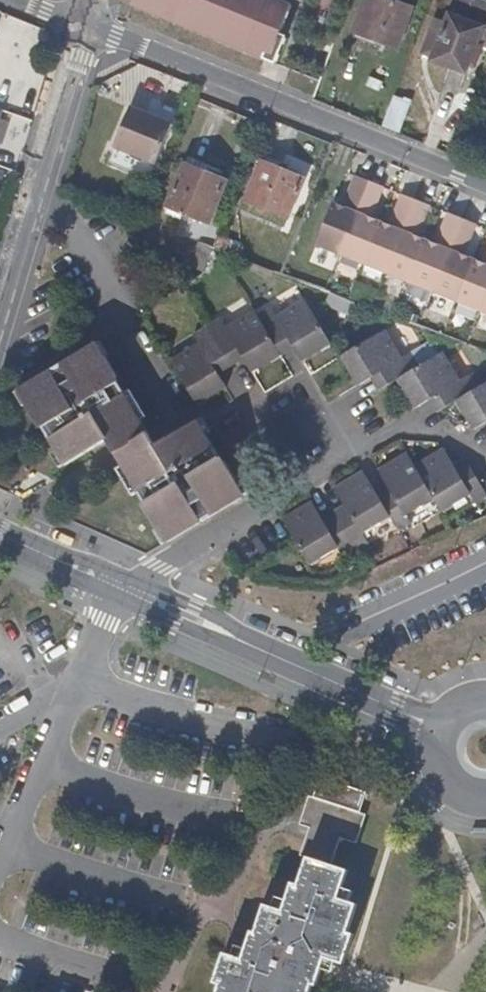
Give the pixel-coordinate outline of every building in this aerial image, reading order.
[(187,0),(133,0),(131,5),(177,25),(187,0)] [(290,5),(279,0),(187,0),(177,25),(264,60),(266,55),(277,59),(287,36),(279,33),(290,5)] [(352,30),(374,38),(394,45),(408,6),(391,0),(361,0),(351,29),(352,30)] [(479,0),(449,0),(440,25),(431,22),(419,53),(427,57),(427,62),(461,74),(472,44),(485,49),(485,3),(479,0)] [(374,38),(352,30),(351,37),(371,45),(374,38)] [(380,128),(397,134),(407,104),(391,98),(380,128)] [(151,169),(167,130),(125,113),(110,153),(151,169)] [(207,225),(224,184),(213,179),(215,172),(188,161),(185,167),(182,167),(165,208),(207,225)] [(285,219),(300,180),(259,163),(243,202),(285,219)] [(355,204),(365,179),(354,175),(344,200),(355,204)] [(369,181),(365,179),(355,204),(358,206),(369,181)] [(383,186),(369,181),(358,206),(373,212),(383,186)] [(403,223),(413,198),(400,193),(391,219),(403,223)] [(428,204),(413,198),(403,223),(419,230),(428,204)] [(315,246),(335,254),(352,211),(333,203),(315,246)] [(139,209),(134,220),(144,224),(149,213),(139,209)] [(352,211),(335,254),(339,255),(357,212),(352,211)] [(437,236),(452,242),(461,217),(447,211),(437,236)] [(376,225),(378,221),(357,212),(339,255),(360,264),(376,225)] [(461,217),(452,242),(466,248),(476,223),(461,217)] [(400,229),(378,221),(376,225),(360,264),(383,273),(400,229)] [(425,239),(400,229),(383,273),(408,282),(425,239)] [(449,248),(425,239),(408,282),(432,292),(449,248)] [(203,257),(208,259),(212,248),(215,242),(209,240),(203,257)] [(225,240),(219,251),(238,258),(243,247),(225,240)] [(432,292),(456,301),(473,258),(449,248),(432,292)] [(479,310),(485,293),(485,263),(473,258),(456,301),(479,310)] [(271,302),(252,312),(274,349),(286,342),(289,348),(299,360),(328,344),(300,297),(276,311),(271,302)] [(201,322),(222,358),(234,351),(239,359),(248,371),(276,353),(274,349),(252,312),(249,307),(219,324),(213,315),(201,322)] [(164,357),(190,404),(220,387),(214,374),(209,366),(222,358),(201,322),(189,328),(194,339),(164,357)] [(393,375),(417,360),(409,348),(396,354),(379,326),(334,352),(352,382),(364,376),(370,372),(378,384),(393,375)] [(274,349),(276,353),(278,356),(289,348),(286,342),(274,349)] [(149,448),(92,344),(14,387),(57,463),(99,440),(115,467),(149,448)] [(451,400),(471,388),(463,374),(453,379),(435,350),(417,360),(393,375),(411,407),(424,399),(431,395),(438,408),(451,400)] [(222,358),(227,366),(239,359),(234,351),(222,358)] [(209,366),(214,374),(227,366),(222,358),(209,366)] [(370,372),(364,376),(371,388),(378,384),(370,372)] [(471,388),(451,400),(470,430),(482,423),(485,421),(485,379),(471,388)] [(431,412),(438,408),(431,395),(424,399),(431,412)] [(149,448),(115,467),(156,543),(234,500),(192,427),(149,448)] [(480,493),(474,481),(465,466),(452,472),(448,465),(438,449),(408,468),(428,501),(433,510),(464,492),(468,500),(480,493)] [(383,520),(391,534),(401,528),(396,519),(428,501),(408,468),(400,454),(372,471),(381,489),(384,495),(371,502),(383,520)] [(452,472),(465,466),(461,459),(448,465),(452,472)] [(327,519),(347,554),(358,547),(353,537),(383,520),(371,502),(368,496),(354,474),(327,490),(336,507),(339,512),(327,519)] [(368,496),(371,502),(384,495),(381,489),(368,496)] [(333,562),(347,554),(327,519),(317,526),(314,521),(304,506),(275,522),(290,550),(289,551),(299,569),(328,554),(333,562)] [(324,514),(327,519),(339,512),(336,507),(324,514)] [(317,526),(327,519),(324,514),(314,521),(317,526)] [(312,986),(316,988),(322,972),(327,959),(345,965),(355,938),(346,934),(356,906),(339,900),(348,873),(333,867),(343,841),(359,847),(369,819),(361,816),(368,796),(323,780),(315,801),(311,800),(301,829),(311,831),(301,861),(308,864),(299,890),(293,888),(284,916),(267,910),(258,936),(253,934),(248,948),(243,962),(226,955),(215,984),(220,986),(218,991),(310,991),(312,986)]
